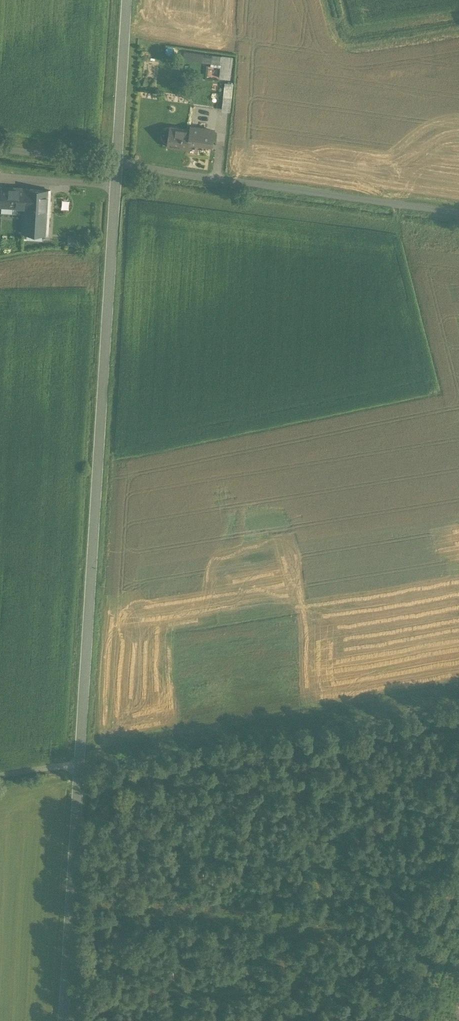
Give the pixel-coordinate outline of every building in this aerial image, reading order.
[(231,67),(220,65),(219,76),(230,77),(231,67)] [(224,80),(220,109),(229,110),(233,82),(224,80)] [(197,130),(170,126),(168,143),(188,145),(189,140),(211,143),(213,128),(197,126),(197,130)] [(0,185),(0,188),(0,202),(24,204),(26,188),(0,185)] [(49,190),(26,188),(24,204),(22,229),(44,231),(49,190)]
